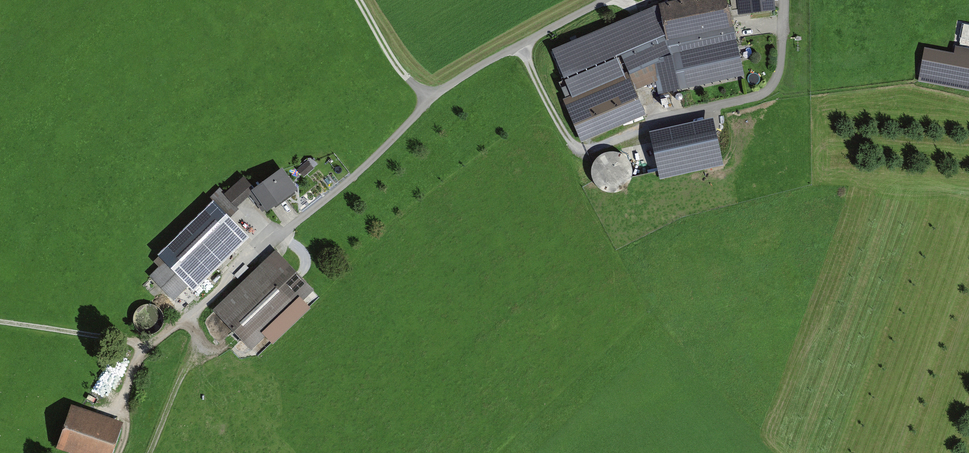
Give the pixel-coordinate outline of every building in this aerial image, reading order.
[(658,7),(666,38),(672,57),(681,91),(744,76),(726,0),(693,0),(658,7)] [(738,17),(775,13),(774,0),(736,0),(738,17)] [(658,7),(551,52),(564,81),(617,58),(621,57),(666,38),(658,7)] [(621,57),(629,75),(636,91),(655,84),(658,96),(681,91),(672,57),(666,38),(621,57)] [(924,49),(918,82),(968,92),(968,57),(924,49)] [(617,58),(564,81),(572,99),(625,76),(617,58)] [(572,99),(563,102),(581,144),(646,116),(636,91),(629,75),(625,76),(572,99)] [(713,121),(649,135),(652,149),(660,181),(723,166),(716,135),(713,121)] [(591,175),(593,182),(597,188),(604,191),(611,193),(618,192),(624,189),(629,184),(632,177),(632,170),(630,163),(626,157),(619,153),(612,152),(605,153),(599,156),(594,161),(591,168),(591,175)] [(162,265),(152,273),(174,298),(188,286),(192,290),(251,238),(231,216),(252,197),(268,216),(299,188),(282,169),(258,191),(247,179),(156,258),(162,265)] [(315,290),(278,250),(215,309),(252,348),(315,290)] [(73,405),(57,448),(71,452),(113,452),(123,423),(73,405)]
